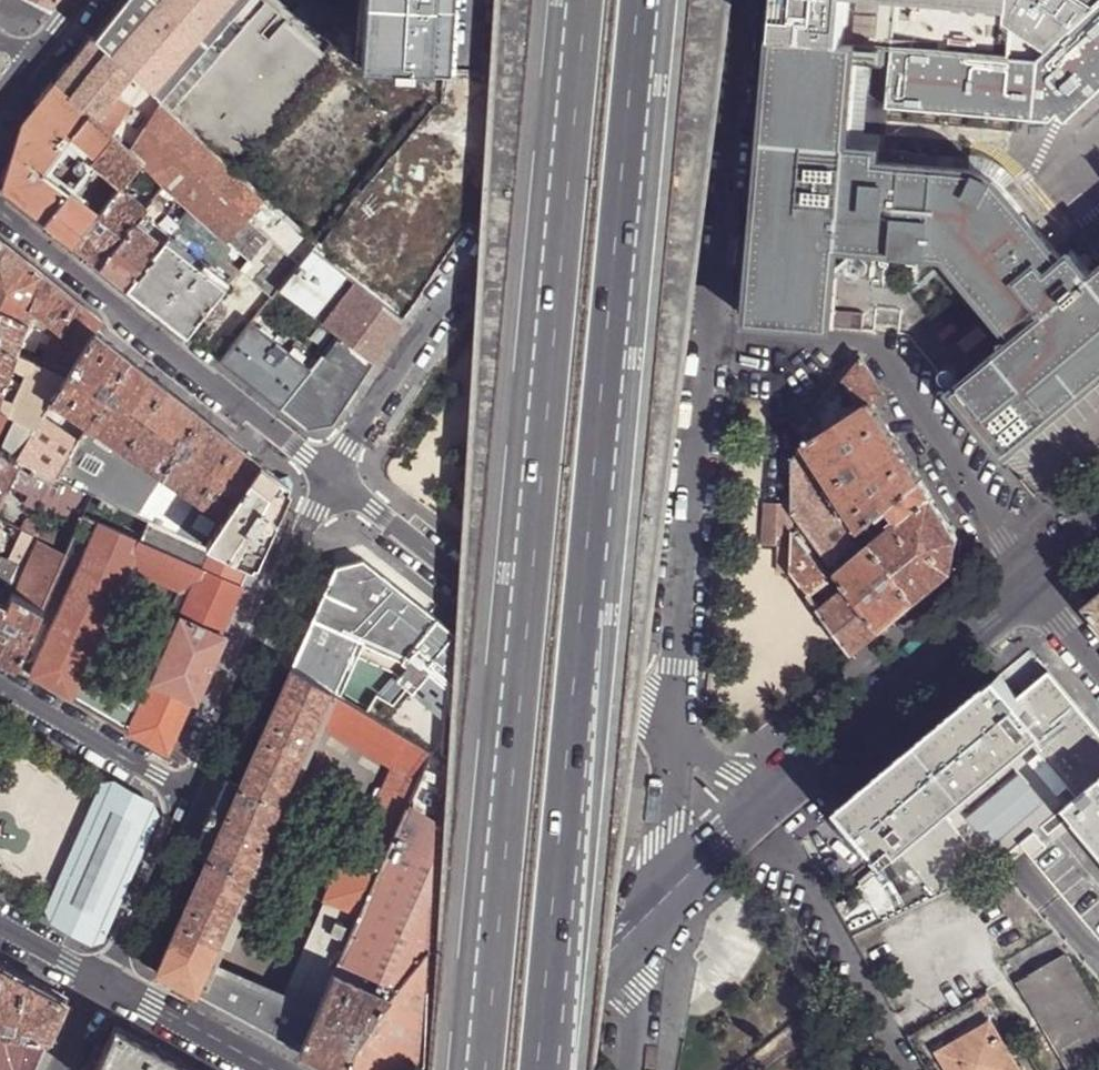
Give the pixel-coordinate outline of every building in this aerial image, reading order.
[(106,53),(141,84),(153,68),(157,72),(169,59),(164,55),(213,0),(154,0),(106,53)] [(359,66),(394,67),(394,74),(412,75),(413,69),(450,71),(454,0),(363,0),(359,66)] [(773,39),(856,46),(1036,61),(1078,23),(1098,4),(1098,0),(777,0),(773,39)] [(1078,23),(1098,46),(1098,4),(1078,23)] [(66,69),(55,83),(120,143),(160,102),(156,98),(141,84),(106,53),(90,39),(66,69)] [(1098,378),(1098,272),(1096,274),(1085,283),(1066,260),(1015,201),(1005,189),(992,180),(977,174),(961,173),(876,165),(846,162),(846,149),(856,46),(773,39),(748,320),(831,327),(838,247),(949,257),(1017,340),(955,393),(1006,455),(1098,378)] [(1075,41),(1040,72),(878,59),(874,100),(1054,115),(1098,76),(1098,68),(1075,41)] [(74,245),(118,188),(138,162),(121,144),(120,143),(55,83),(49,90),(21,126),(4,182),(6,188),(8,194),(39,218),(74,245)] [(166,107),(121,144),(138,162),(144,169),(161,187),(186,209),(245,262),(238,270),(254,283),(267,267),(264,265),(255,257),(267,240),(278,248),(299,264),(311,248),(317,243),(236,168),(166,107)] [(846,162),(876,165),(877,152),(846,149),(846,162)] [(151,201),(132,185),(144,169),(138,162),(118,188),(144,210),(151,201)] [(181,216),(186,209),(161,187),(155,195),(181,216)] [(118,188),(74,245),(87,256),(100,267),(134,223),(140,214),(144,210),(118,188)] [(166,235),(140,214),(134,223),(159,244),(163,240),(166,235)] [(159,244),(134,223),(100,267),(114,278),(126,287),(159,244)] [(172,323),(187,335),(224,288),(163,240),(159,244),(126,287),(142,300),(172,323)] [(264,265),(278,248),(267,240),(255,257),(264,265)] [(26,323),(43,275),(17,255),(0,241),(0,311),(26,323)] [(280,288),(299,264),(278,248),(264,265),(267,267),(254,283),(272,298),(280,288)] [(333,265),(311,248),(299,264),(280,288),(314,314),(346,275),(333,265)] [(1076,252),(1066,260),(1085,283),(1096,274),(1076,252)] [(43,275),(26,323),(27,324),(83,350),(95,331),(96,332),(101,323),(56,286),(43,275)] [(346,275),(314,314),(325,323),(357,283),(346,275)] [(357,283),(325,323),(340,335),(375,361),(388,341),(403,320),(363,288),(357,283)] [(27,324),(26,323),(0,311),(0,346),(17,354),(20,345),(35,352),(38,348),(48,352),(42,366),(66,377),(83,350),(27,324)] [(312,370),(252,323),(221,361),(255,388),(280,409),(312,370)] [(83,350),(66,377),(53,400),(58,404),(88,426),(89,425),(128,358),(108,342),(96,332),(95,331),(83,350)] [(280,409),(307,430),(333,424),(342,410),(375,361),(340,335),(312,370),(280,409)] [(17,354),(0,346),(0,404),(17,354)] [(0,404),(0,408),(8,412),(37,425),(44,414),(50,405),(53,400),(66,377),(42,366),(17,354),(0,404)] [(144,371),(128,358),(89,425),(126,451),(164,387),(144,371)] [(862,358),(844,379),(863,409),(871,403),(885,394),(862,360),(862,358)] [(809,437),(806,442),(808,444),(863,409),(844,379),(803,431),(809,437)] [(196,412),(164,387),(126,451),(200,500),(234,442),(196,412)] [(58,404),(53,400),(50,405),(55,409),(58,404)] [(884,423),(871,403),(863,409),(808,444),(836,485),(897,444),(884,423)] [(0,428),(0,449),(17,458),(37,425),(8,412),(0,428)] [(37,425),(17,458),(58,478),(79,441),(44,414),(37,425)] [(58,478),(94,495),(99,498),(126,451),(89,425),(88,426),(79,441),(58,478)] [(248,454),(234,442),(200,500),(225,517),(260,463),(248,454)] [(808,444),(806,442),(796,457),(823,494),(836,485),(808,444)] [(910,463),(897,444),(836,485),(862,525),(864,528),(879,517),(891,506),(923,482),(910,463)] [(4,483),(17,458),(0,449),(0,492),(4,483)] [(126,451),(99,498),(152,523),(179,535),(200,500),(126,451)] [(796,514),(834,561),(846,551),(858,541),(846,525),(823,494),(796,457),(796,503),(796,514)] [(29,504),(79,528),(83,517),(94,495),(58,478),(17,458),(4,483),(33,496),(29,504)] [(260,463),(225,517),(200,500),(179,535),(205,548),(207,549),(219,551),(252,568),(260,550),(273,520),(289,485),(275,475),(260,463)] [(940,511),(923,482),(891,506),(892,522),(894,528),(875,543),(915,602),(953,572),(958,539),(940,511)] [(1080,486),(1072,492),(1077,499),(1085,492),(1080,486)] [(796,503),(768,501),(766,543),(783,544),(782,571),(795,571),(794,556),(796,535),(796,527),(796,514),(796,503)] [(28,519),(22,531),(41,541),(67,554),(72,543),(28,519)] [(846,525),(858,541),(864,536),(859,528),(853,519),(846,525)] [(152,523),(142,544),(203,571),(242,589),(246,580),(252,569),(252,568),(219,551),(207,549),(205,548),(179,535),(152,523)] [(203,571),(142,544),(101,525),(32,677),(168,757),(192,702),(197,704),(227,638),(222,636),(242,589),(203,571)] [(868,533),(864,528),(862,525),(859,528),(864,536),(868,533)] [(22,531),(8,562),(0,577),(0,588),(11,594),(16,597),(41,541),(22,531)] [(795,571),(814,594),(832,580),(796,535),(794,556),(795,571)] [(67,554),(41,541),(16,597),(42,610),(67,554)] [(899,616),(915,602),(875,543),(853,560),(841,571),(851,585),(882,630),(899,616)] [(834,561),(841,571),(853,560),(846,551),(834,561)] [(466,686),(487,658),(368,562),(365,560),(338,567),(292,669),(330,692),(341,699),(362,651),(402,667),(407,673),(396,684),(409,696),(424,681),(440,695),(442,759),(599,871),(603,872),(608,871),(612,867),(615,817),(602,807),(625,777),(564,728),(569,721),(524,687),(502,714),(466,686)] [(140,574),(130,570),(80,681),(89,686),(140,574)] [(876,635),(882,630),(851,585),(846,589),(876,635)] [(862,647),(876,635),(846,589),(823,607),(855,653),(862,647)] [(181,593),(129,710),(138,715),(191,597),(181,593)] [(15,668),(37,621),(42,610),(16,597),(11,594),(4,607),(0,605),(0,659),(15,668)] [(1098,620),(1098,597),(1088,606),(1098,620)] [(46,627),(37,621),(15,668),(25,673),(46,627)] [(319,719),(330,692),(292,669),(240,787),(228,781),(215,809),(213,808),(206,826),(207,827),(195,855),(207,861),(157,974),(196,995),(207,969),(220,941),(268,833),(319,719)] [(1049,674),(1021,697),(1064,749),(1092,726),(1049,674)] [(977,696),(972,700),(1020,755),(1035,773),(1064,749),(1021,697),(1017,701),(998,678),(977,696)] [(420,782),(431,755),(367,714),(341,699),(330,692),(319,719),(395,767),(420,782)] [(949,720),(942,725),(987,781),(1020,755),(972,700),(949,720)] [(928,738),(913,750),(958,806),(975,791),(987,781),(942,725),(928,738)] [(1035,773),(1046,787),(1056,799),(1061,805),(1098,774),(1098,735),(1092,726),(1064,749),(1035,773)] [(898,762),(883,775),(971,883),(987,867),(998,857),(958,806),(913,750),(898,762)] [(368,827),(359,847),(352,844),(318,918),(323,920),(318,931),(348,944),(408,809),(420,782),(395,767),(386,786),(375,790),(363,817),(368,827)] [(1061,805),(1090,839),(1094,835),(1098,831),(1098,774),(1061,805)] [(860,794),(853,800),(898,856),(922,884),(935,901),(971,883),(883,775),(860,794)] [(1014,814),(987,781),(975,791),(1013,837),(1024,826),(1014,814)] [(150,811),(109,787),(53,916),(94,939),(121,876),(150,811)] [(1046,787),(1014,814),(1024,826),(1056,799),(1046,787)] [(853,800),(839,811),(879,858),(886,866),(898,856),(853,800)] [(418,816),(408,809),(348,944),(341,959),(400,987),(423,959),(417,940),(416,931),(415,921),(418,816)] [(1094,835),(1090,839),(1098,850),(1098,840),(1094,835)] [(922,884),(898,856),(886,866),(881,870),(898,904),(922,884)] [(881,870),(886,866),(879,858),(867,868),(874,876),(881,870)] [(898,904),(907,914),(935,901),(922,884),(898,904)] [(836,907),(845,925),(873,902),(861,887),(836,907)] [(318,918),(281,1002),(298,1011),(302,1003),(319,1010),(334,976),(341,959),(348,944),(318,931),(323,920),(318,918)] [(1069,956),(1021,984),(1072,1069),(1084,1069),(1098,1061),(1098,1007),(1069,956)] [(389,1001),(400,987),(341,959),(334,976),(389,1001)] [(423,959),(400,987),(389,1001),(355,1047),(350,1069),(420,1069),(424,1066),(428,969),(423,959)] [(49,1039),(66,1000),(0,964),(0,1030),(49,1039)] [(196,995),(213,1005),(225,977),(207,969),(196,995)] [(389,1001),(334,976),(319,1010),(300,1052),(324,1066),(332,1069),(350,1069),(355,1047),(389,1001)] [(213,1005),(300,1052),(319,1010),(302,1003),(298,1011),(281,1002),(225,977),(213,1005)] [(991,1022),(938,1052),(948,1069),(1019,1069),(991,1022)] [(152,1047),(115,1027),(96,1069),(194,1069),(152,1047)] [(49,1039),(0,1030),(0,1069),(35,1069),(49,1039)]
